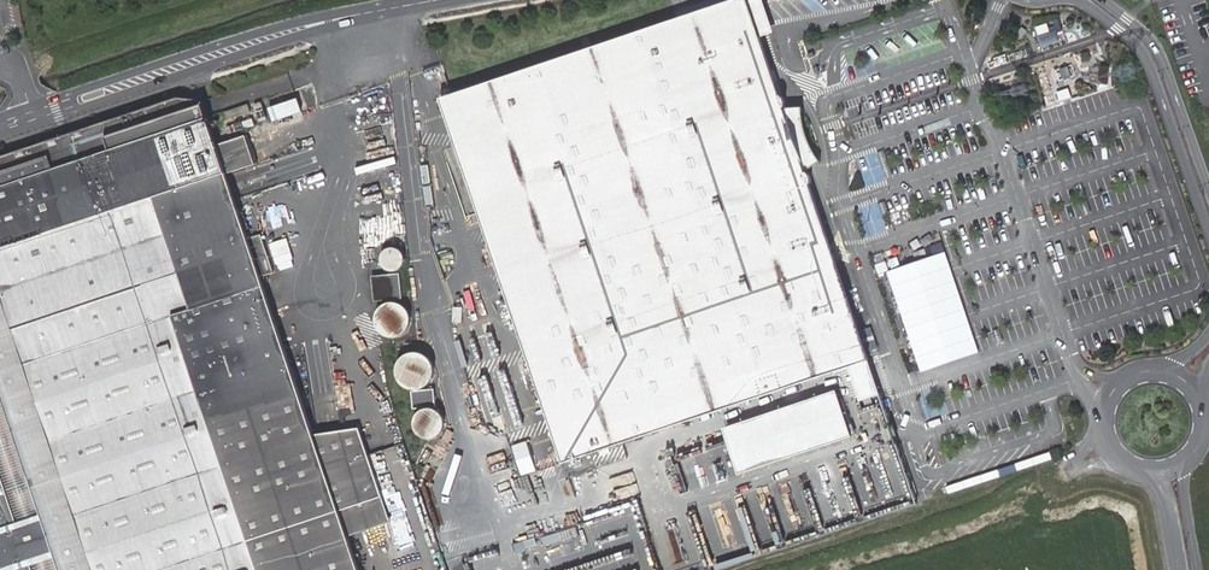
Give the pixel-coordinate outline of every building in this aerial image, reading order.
[(528,346),(566,461),(670,426),(660,398),(827,343),(836,371),(850,367),(871,360),(807,170),(813,166),(819,161),(817,157),(812,149),(809,144),(807,139),(805,134),(804,129),(802,120),(801,107),(793,108),(787,108),(751,0),(731,0),(473,85),(557,337),(528,346)] [(1090,61),(1098,59),(1095,45),(1087,47),(1090,61)] [(451,93),(445,95),(528,346),(557,337),(473,85),(451,93)] [(347,536),(391,522),(359,427),(313,434),(260,277),(273,272),(261,234),(248,238),(226,173),(255,164),(246,135),(216,145),(207,116),(201,99),(178,96),(0,156),(0,569),(359,569),(347,536)] [(296,98),(267,108),(272,122),(301,112),(296,98)] [(261,101),(254,103),(260,121),(267,118),(261,101)] [(247,104),(225,111),(227,119),(250,111),(247,104)] [(252,117),(226,126),(228,133),(254,124),(252,117)] [(382,262),(384,266),(385,267),(386,268),(387,269),(389,270),(391,270),(393,270),(395,270),(398,270),(400,269),(401,268),(403,266),(404,265),(405,263),(405,261),(405,257),(404,255),(404,253),(403,251),(402,250),(400,249),(398,248),(396,247),(394,247),(391,247),(389,248),(387,249),(386,250),(385,250),(384,252),(383,253),(383,254),(383,255),(382,257),(382,259),(382,260),(382,262)] [(400,272),(372,275),(375,301),(402,298),(400,272)] [(407,308),(403,304),(401,303),(395,301),(392,301),(389,302),(385,303),(382,305),(380,306),(378,309),(377,311),(375,316),(375,320),(375,322),(377,326),(378,328),(381,332),(386,335),(390,337),(392,337),(395,337),(399,336),(403,334),(407,331),(408,329),(409,327),(411,320),(411,318),(409,312),(408,309),(407,308)] [(827,343),(660,398),(670,426),(836,371),(827,343)] [(406,354),(401,357),(400,359),(399,360),(397,367),(396,371),(398,377),(400,381),(402,384),(405,387),(410,389),(414,390),(418,390),(425,388),(427,387),(430,385),(432,381),(435,376),(436,372),(435,368),(434,362),(431,357),(429,355),(425,353),(421,351),(417,351),(411,352),(406,354)] [(871,360),(850,367),(861,399),(881,392),(871,360)] [(418,390),(414,390),(414,405),(434,405),(434,390),(418,390)] [(834,392),(725,428),(740,473),(849,437),(834,392)] [(418,412),(416,418),(415,419),(415,425),(418,431),(420,433),(422,435),(425,437),(427,438),(434,438),(437,437),(442,434),(444,431),(445,429),(447,423),(447,420),(445,414),(443,412),(441,410),(437,407),(432,406),(426,407),(423,408),(420,410),(418,412)] [(408,540),(408,523),(391,523),(391,540),(408,540)]
